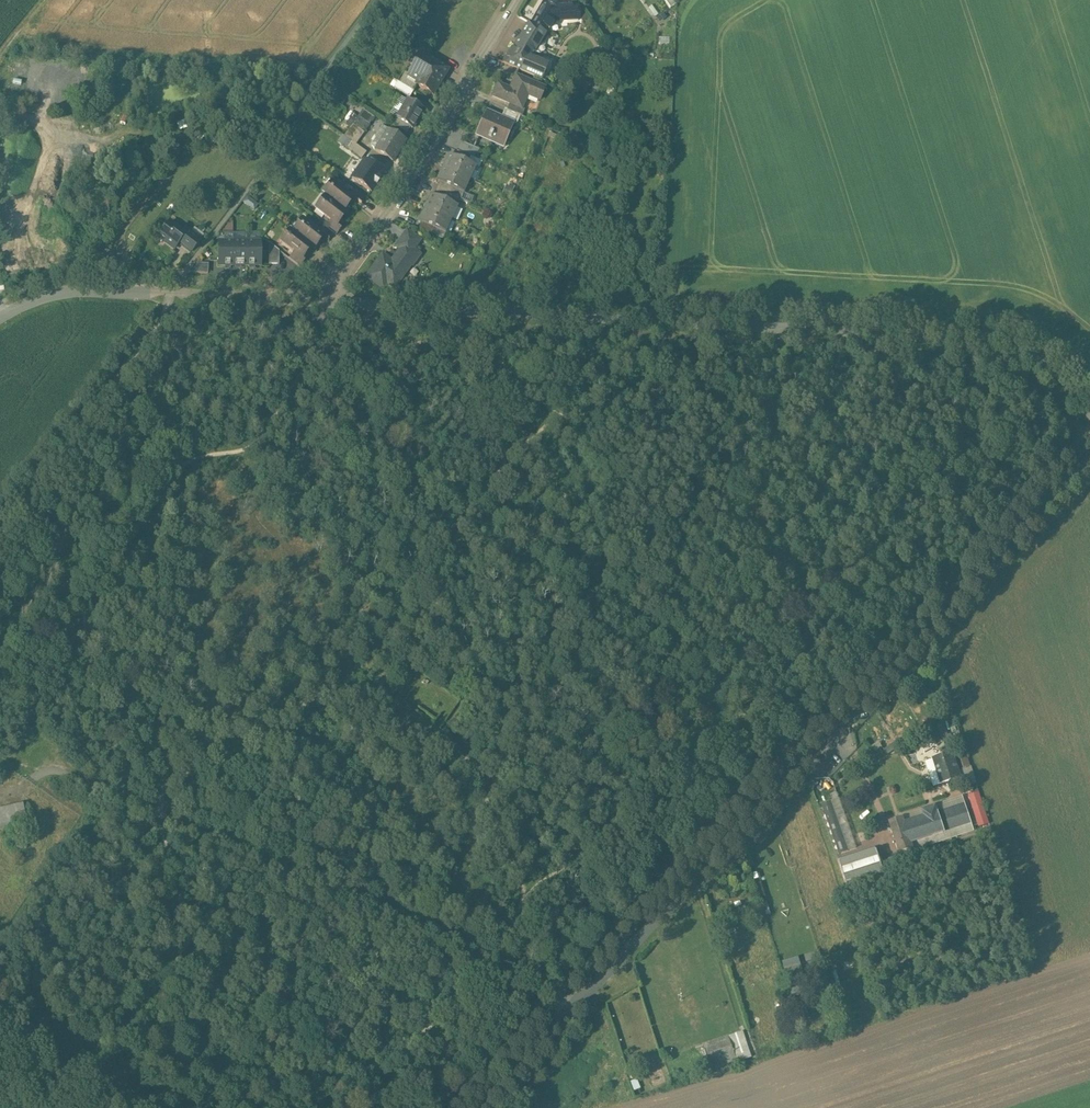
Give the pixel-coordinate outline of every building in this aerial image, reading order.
[(545,2),(531,24),(547,34),(547,33),(554,21),(553,20),(554,18),(567,17),(568,21),(579,20),(578,5),(568,6),(567,1),(557,2),(558,7),(556,7),(545,1),(545,2)] [(529,23),(513,49),(513,50),(526,58),(531,60),(532,59),(532,58),(547,34),(531,24),(529,23)] [(526,58),(513,50),(513,49),(512,49),(503,63),(519,70),(526,58)] [(432,59),(416,50),(408,63),(414,66),(416,63),(426,69),(426,67),(427,68),(432,59)] [(531,60),(526,58),(519,70),(542,79),(548,65),(532,58),(532,59),(531,60)] [(448,69),(432,59),(427,68),(443,78),(448,69)] [(427,68),(426,67),(426,69),(416,63),(414,66),(408,76),(418,82),(416,85),(432,95),(443,78),(427,68)] [(516,75),(510,89),(499,84),(494,96),(510,103),(523,108),(529,96),(540,100),(545,88),(516,75)] [(424,109),(408,99),(397,118),(413,127),(424,109)] [(523,108),(510,103),(507,110),(520,116),(523,117),(527,110),(523,108)] [(520,116),(507,110),(505,109),(502,117),(514,123),(514,124),(516,125),(520,116)] [(500,119),(487,113),(483,123),(484,123),(478,137),(479,137),(481,133),(489,136),(488,139),(490,141),(491,138),(505,144),(514,124),(514,123),(502,117),(501,117),(500,119)] [(406,138),(388,127),(380,140),(385,143),(380,152),(393,160),(406,138)] [(363,136),(353,129),(346,138),(357,146),(363,136)] [(461,141),(457,151),(470,156),(476,159),(480,150),(461,141)] [(470,156),(457,151),(455,155),(468,162),(470,156)] [(455,155),(452,154),(445,169),(469,179),(475,165),(468,162),(455,155)] [(365,160),(352,180),(371,193),(384,172),(365,160)] [(469,179),(445,169),(440,180),(454,186),(465,191),(471,180),(469,179)] [(454,186),(441,180),(437,189),(450,195),(454,186)] [(351,196),(335,183),(325,196),(327,198),(343,211),(354,198),(351,196)] [(450,195),(437,189),(434,194),(448,200),(450,195)] [(365,198),(356,190),(351,196),(354,198),(361,203),(365,198)] [(434,194),(432,193),(425,208),(449,219),(456,204),(448,200),(434,194)] [(256,209),(260,203),(248,196),(244,202),(256,209)] [(343,211),(327,198),(318,210),(331,221),(336,224),(345,212),(343,211)] [(449,219),(425,208),(420,219),(435,226),(444,230),(449,219)] [(305,219),(294,233),(310,246),(313,248),(324,234),(319,230),(305,219)] [(336,224),(331,221),(326,227),(333,233),(336,235),(341,229),(336,224)] [(435,226),(422,221),(418,229),(431,235),(435,226)] [(183,232),(170,222),(160,235),(167,241),(165,243),(174,249),(179,243),(191,252),(200,240),(186,229),(183,232)] [(323,225),(319,230),(324,234),(329,238),(333,233),(326,227),(323,225)] [(421,241),(407,231),(395,247),(401,251),(393,263),(406,272),(411,265),(412,266),(420,255),(413,251),(421,241)] [(310,246),(294,233),(289,238),(287,236),(282,243),(294,252),(301,258),(310,246)] [(232,266),(232,240),(217,240),(217,266),(232,266)] [(246,266),(246,240),(232,240),(232,266),(246,266)] [(261,265),(261,240),(246,240),(246,266),(261,265)] [(279,251),(276,249),(269,243),(269,263),(279,263),(279,251)] [(301,258),(294,252),(289,259),(299,267),(305,260),(301,258)] [(393,263),(382,255),(366,278),(383,290),(389,281),(396,286),(406,272),(393,263)] [(194,262),(193,272),(208,273),(209,264),(194,262)] [(944,723),(938,725),(942,737),(947,735),(944,723)] [(947,735),(942,737),(944,745),(953,742),(951,734),(947,735)] [(952,753),(933,759),(941,784),(960,779),(952,753)] [(978,792),(968,796),(979,827),(989,824),(978,792)] [(856,848),(839,798),(826,803),(822,804),(840,854),(844,852),(856,848)] [(962,798),(904,816),(907,826),(911,839),(914,848),(973,829),(962,798)] [(0,811),(0,828),(26,822),(23,806),(0,811)] [(904,816),(890,821),(893,831),(907,826),(904,816)] [(907,826),(893,831),(897,843),(911,839),(907,826)] [(911,839),(897,843),(900,853),(914,848),(911,839)] [(941,846),(922,853),(924,860),(943,854),(941,846)] [(881,865),(876,849),(839,861),(844,877),(881,865)] [(922,853),(899,860),(901,867),(924,860),(922,853)] [(897,856),(888,859),(891,870),(901,867),(899,860),(897,856)] [(763,901),(767,913),(773,911),(763,882),(754,885),(760,902),(763,901)] [(800,956),(782,962),(790,986),(808,980),(800,956)] [(742,1033),(703,1045),(710,1069),(750,1056),(742,1033)] [(634,1081),(637,1089),(642,1087),(639,1079),(634,1081)]
